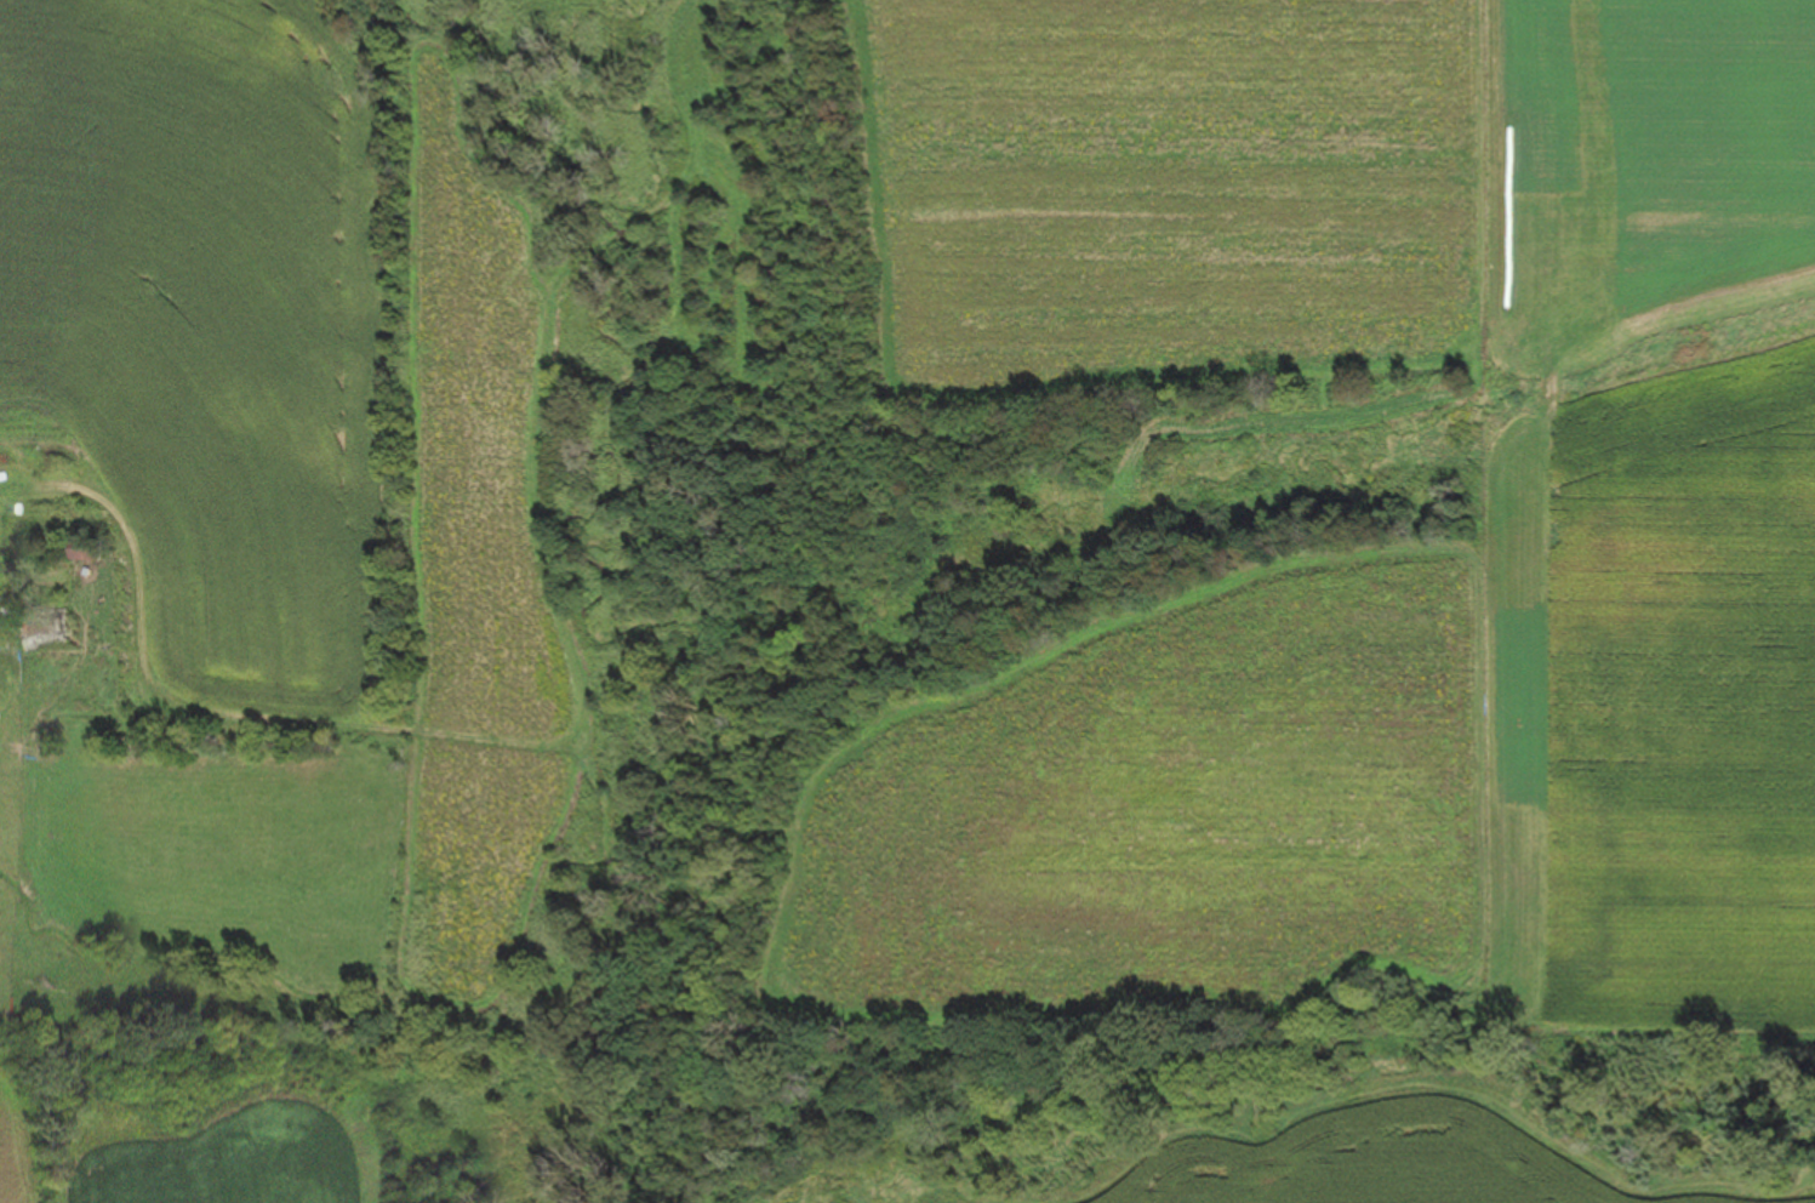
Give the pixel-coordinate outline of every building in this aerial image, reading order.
[(65,610),(13,611),(13,642),(67,640),(65,610)]
